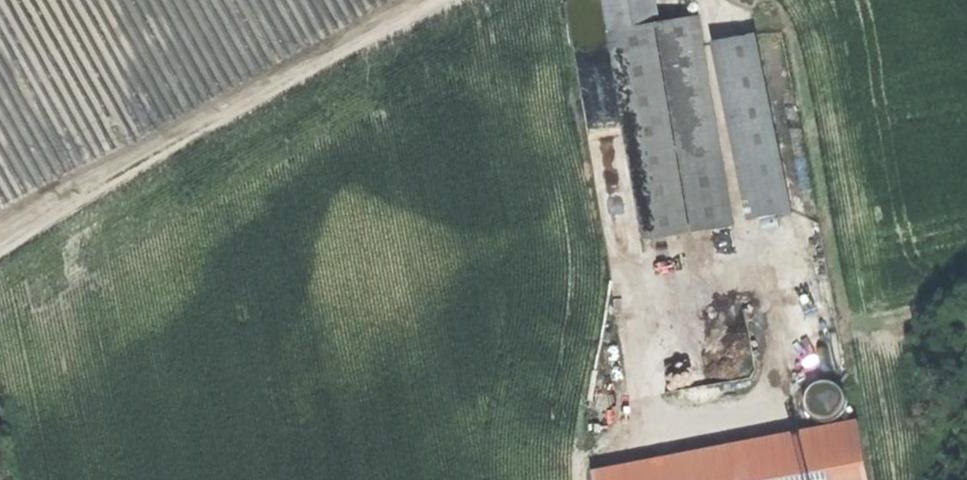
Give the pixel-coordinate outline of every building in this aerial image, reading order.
[(730,223),(696,16),(655,23),(651,0),(600,0),(640,240),(727,225),(730,223)] [(687,14),(691,14),(694,11),(694,8),(692,4),(688,3),(684,5),(683,8),(684,11),(687,14)] [(758,35),(726,42),(762,218),(794,211),(758,35)] [(826,421),(832,421),(838,418),(843,414),(845,409),(847,403),(847,397),(845,392),(842,387),(837,383),(831,381),(823,380),(816,382),(811,387),(807,392),(806,400),(806,407),(809,412),(813,417),(818,420),(826,421)] [(859,420),(593,469),(595,479),(871,479),(859,420)]
